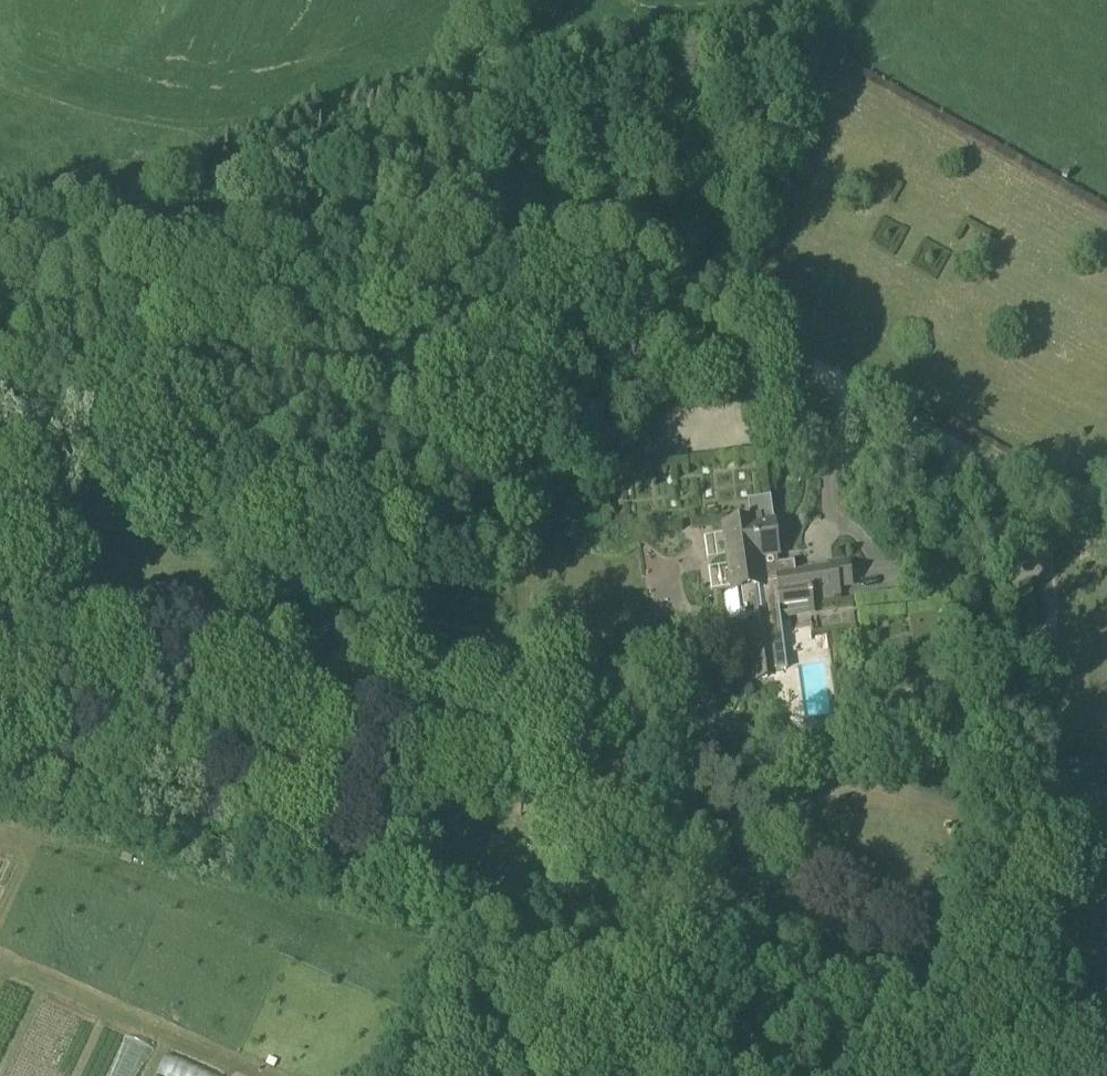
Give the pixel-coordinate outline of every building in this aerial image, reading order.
[(807,574),(786,577),(785,567),(780,568),(771,500),(750,503),(753,524),(726,528),(735,593),(725,594),(729,622),(742,620),(746,619),(754,687),(775,685),(775,676),(787,675),(780,616),(807,613),(806,605),(810,604),(811,612),(840,609),(839,596),(852,594),(851,586),(848,561),(833,563),(834,568),(806,571),(807,574)]
